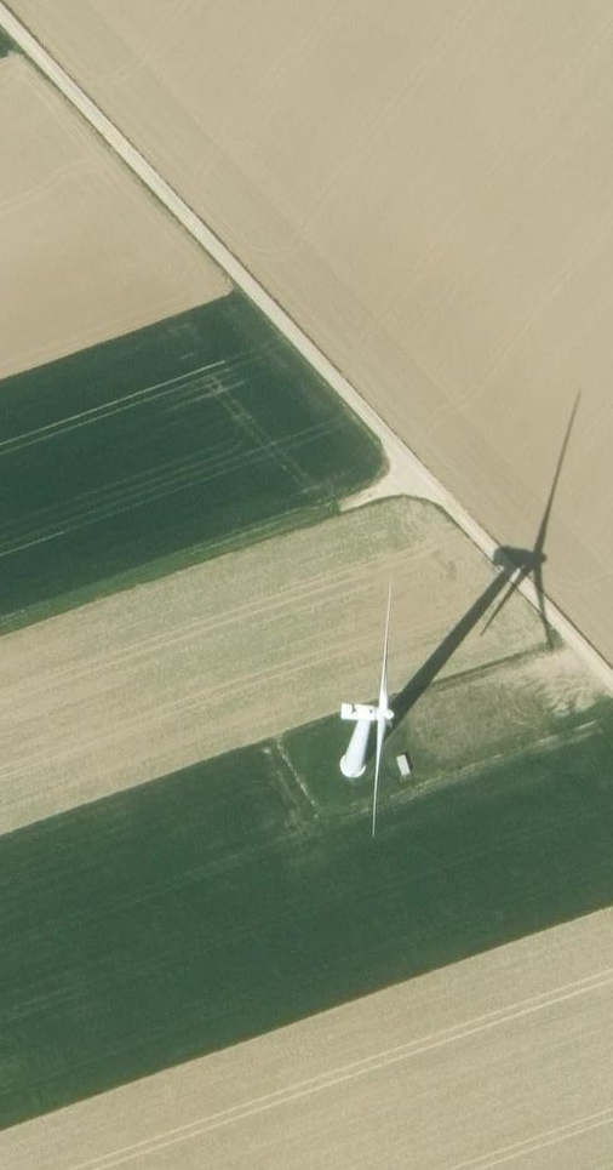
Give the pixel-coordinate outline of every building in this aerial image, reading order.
[(403,757),(396,760),(402,776),(409,774),(403,757)]
